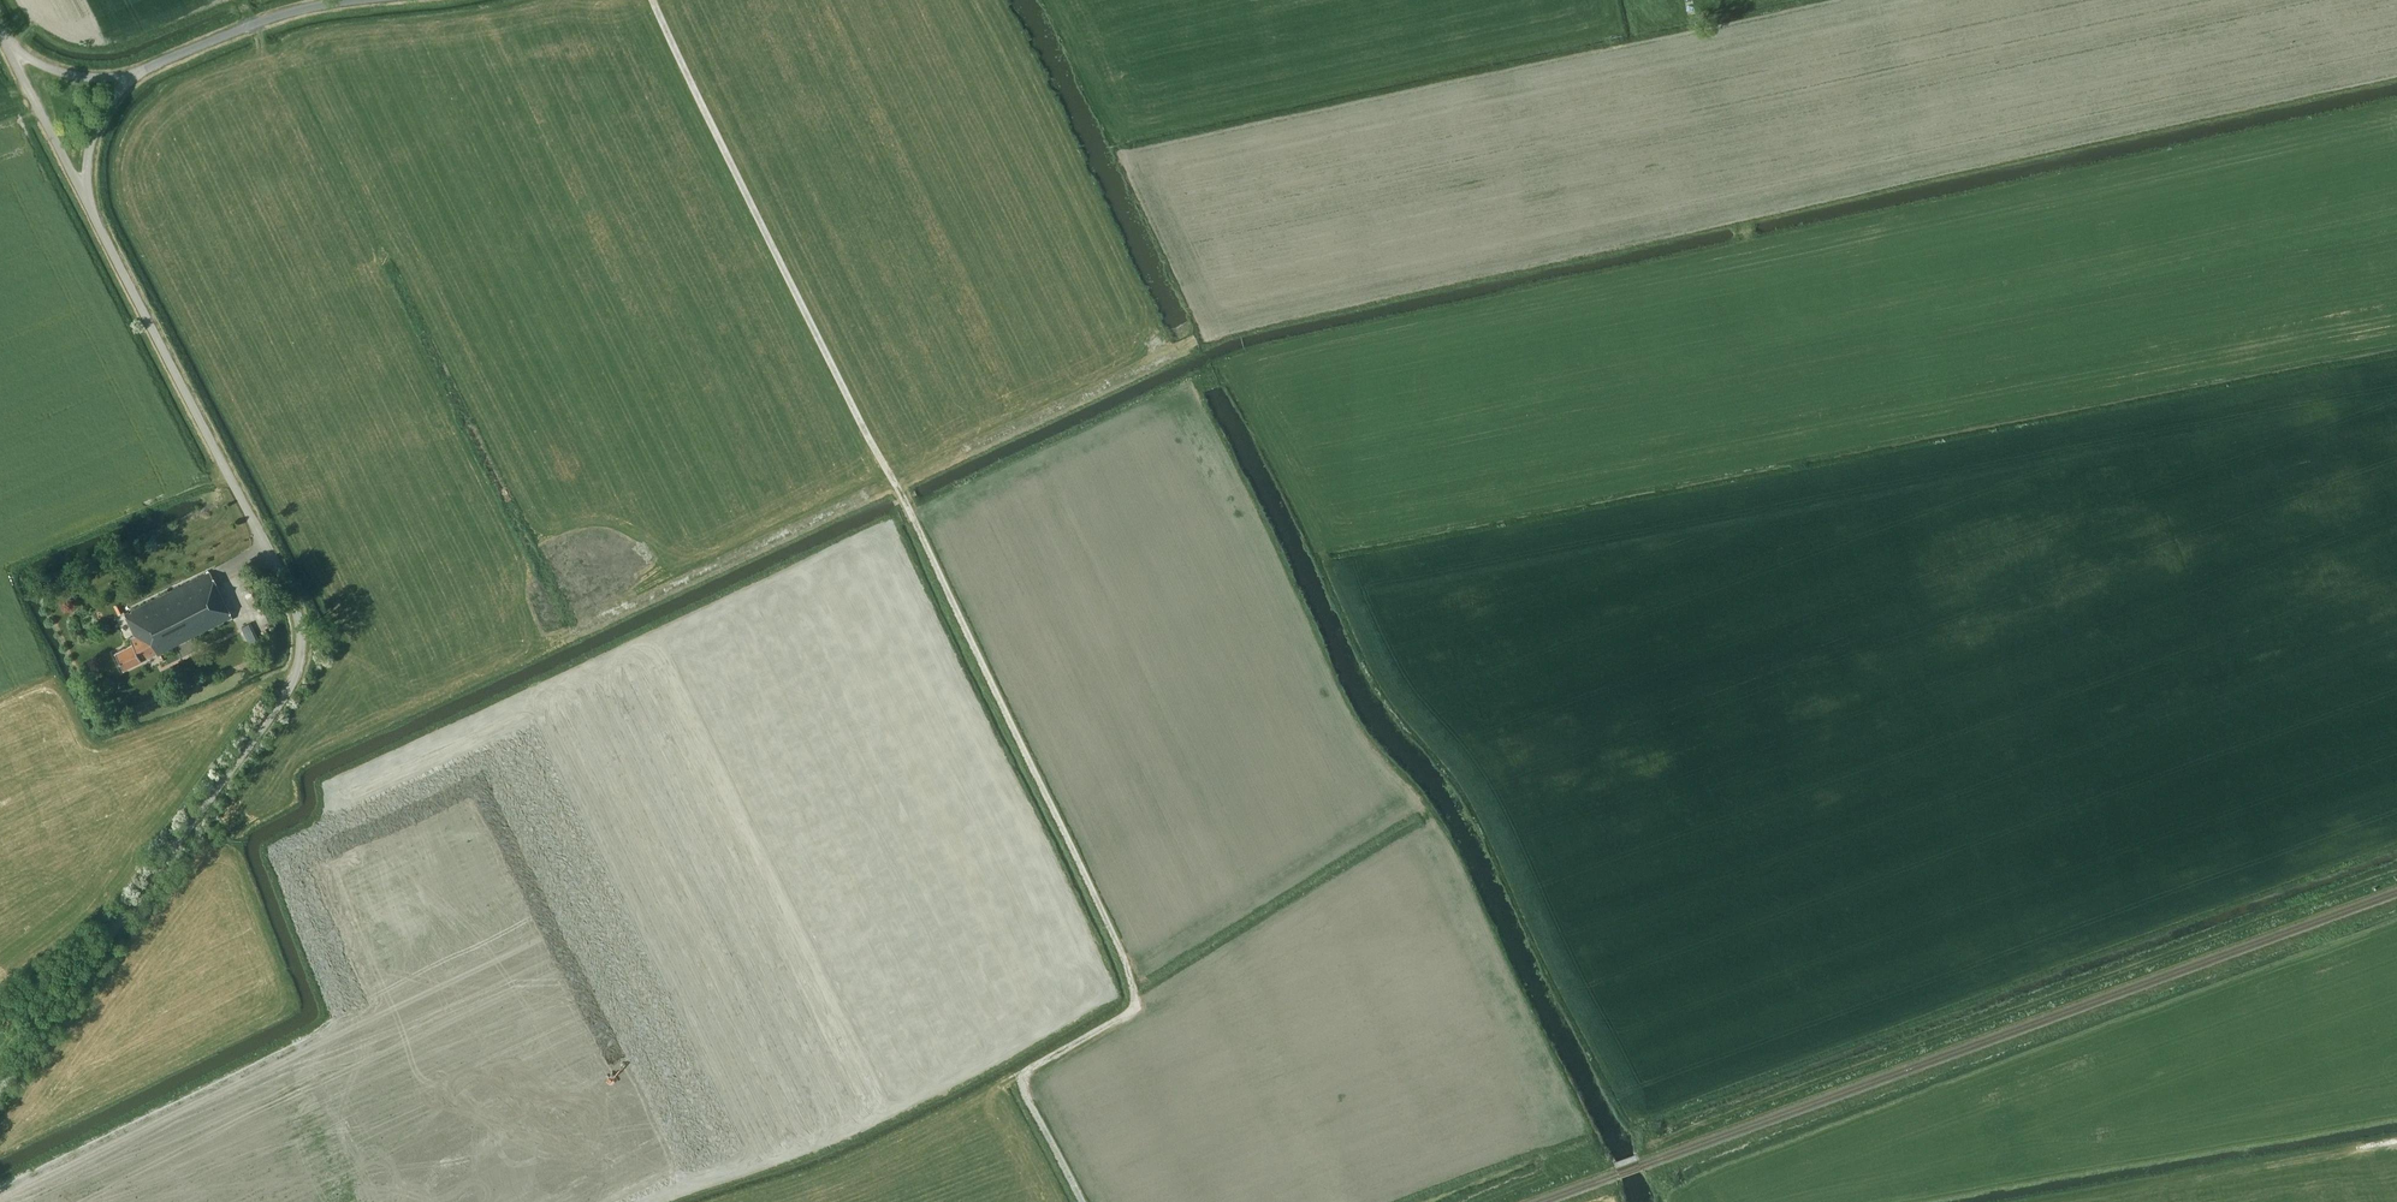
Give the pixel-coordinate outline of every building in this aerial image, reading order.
[(234,617),(211,572),(125,616),(135,637),(130,640),(133,645),(116,654),(124,670),(156,654),(158,655),(234,617)] [(113,606),(118,614),(124,611),(120,602),(113,606)] [(249,643),(259,639),(251,622),(241,627),(249,643)]
